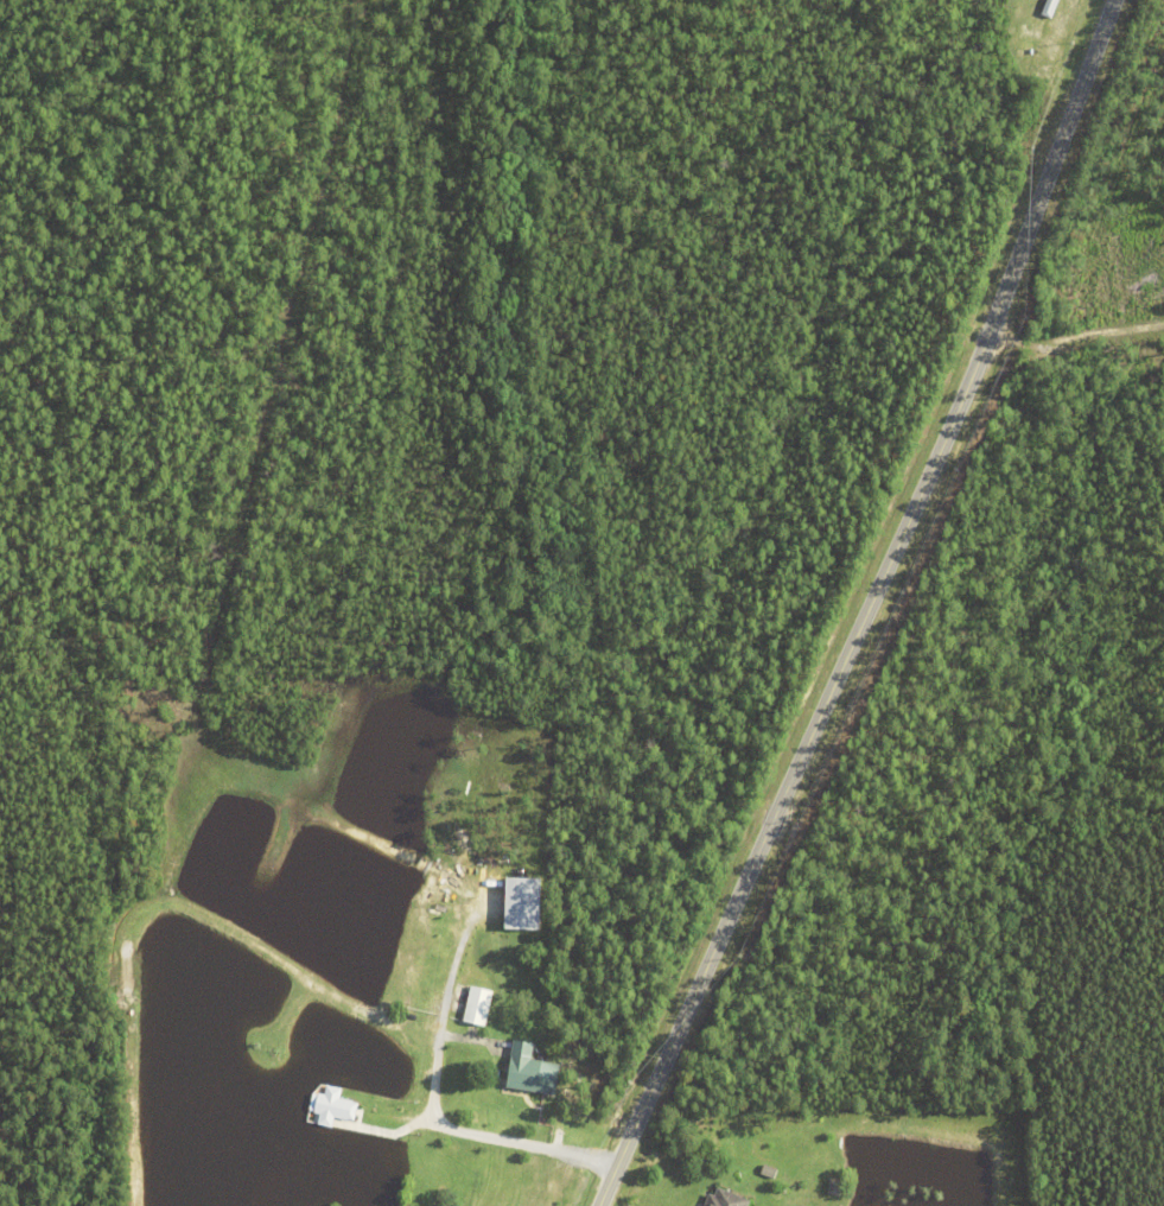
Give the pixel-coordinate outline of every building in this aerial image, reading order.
[(1049,20),(1057,0),(1042,0),(1036,15),(1049,20)] [(504,932),(507,881),(541,882),(539,933),(504,932)] [(463,1023),(471,988),(494,992),(485,1028),(463,1023)] [(507,1090),(513,1042),(534,1046),(532,1061),(560,1065),(555,1097),(507,1090)] [(349,1121),(349,1122),(314,1115),(318,1094),(352,1103),(352,1104),(357,1105),(354,1122),(349,1121)] [(827,1195),(829,1182),(841,1183),(840,1198),(827,1195)] [(750,1204),(749,1205),(705,1205),(710,1195),(714,1198),(718,1189),(750,1204)]
